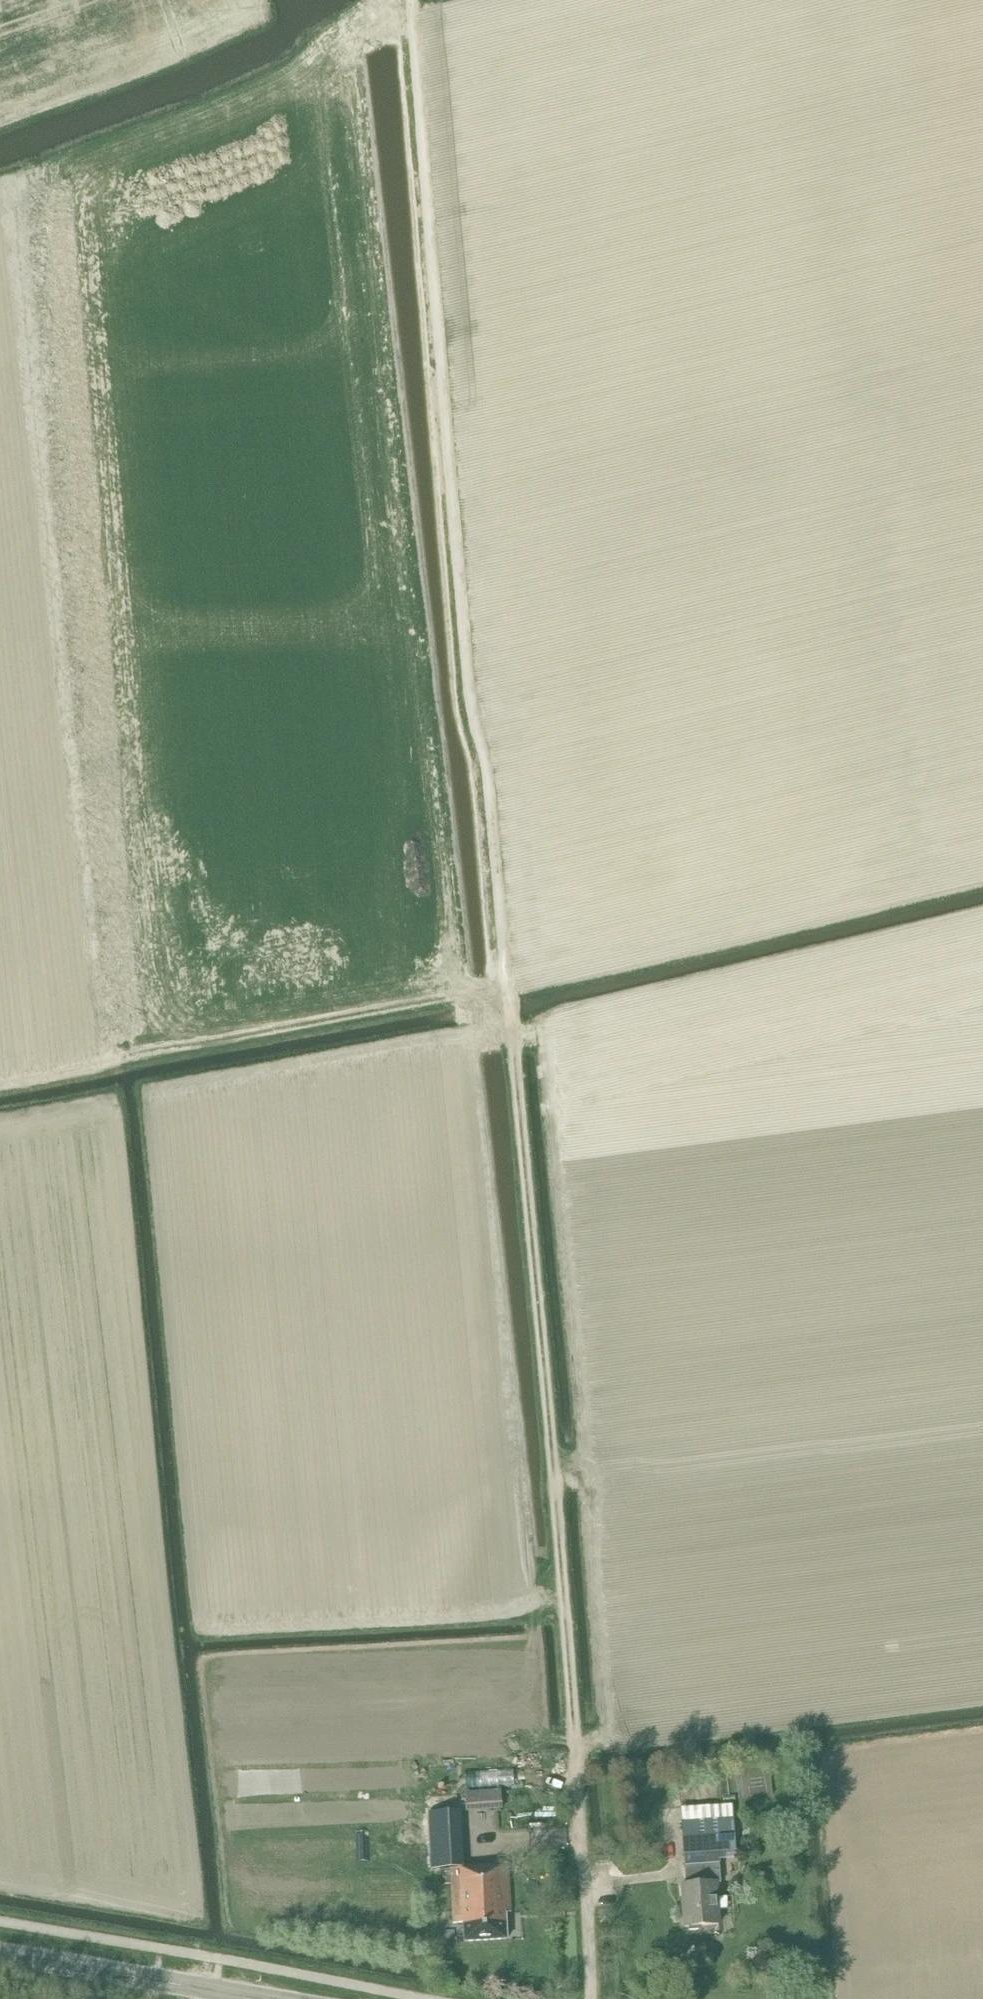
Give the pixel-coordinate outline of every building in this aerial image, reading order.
[(508,1776),(508,1769),(468,1770),(468,1807),(505,1807),(505,1784),(516,1784),(516,1776),(508,1776)] [(734,1819),(682,1823),(684,1855),(736,1851),(734,1819)] [(464,1839),(450,1840),(451,1860),(451,1862),(465,1861),(464,1839)] [(685,1866),(686,1885),(682,1885),(685,1927),(689,1927),(690,1930),(699,1930),(699,1926),(720,1925),(717,1884),(721,1884),(719,1864),(685,1866)] [(466,1869),(451,1870),(451,1871),(454,1924),(464,1923),(465,1942),(507,1939),(506,1913),(511,1912),(511,1911),(508,1867),(466,1869)]
